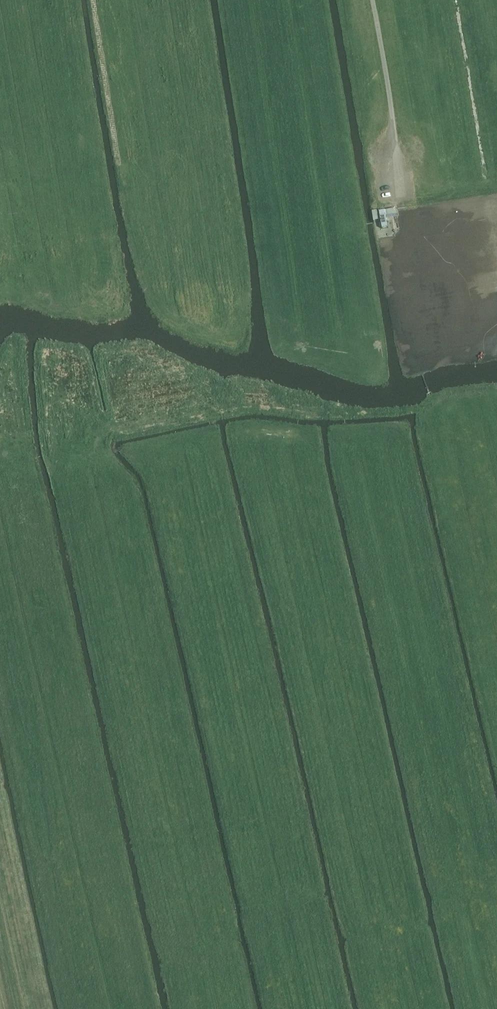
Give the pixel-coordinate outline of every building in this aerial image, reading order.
[(397,217),(395,208),(373,210),(374,220),(381,220),(382,228),(388,227),(387,218),(397,217)]
